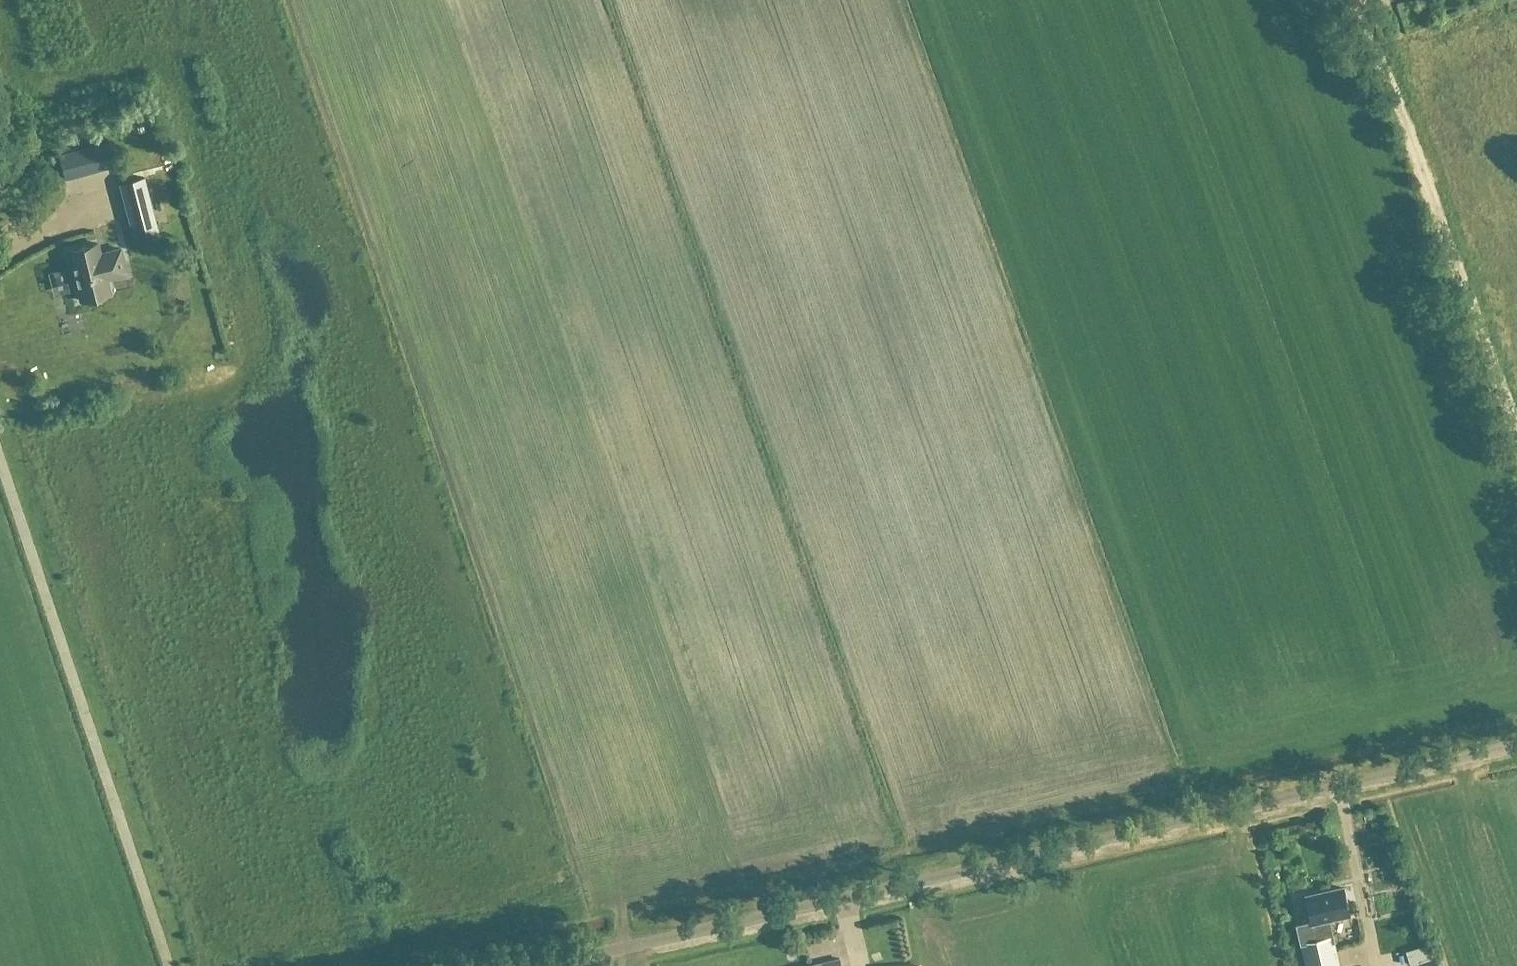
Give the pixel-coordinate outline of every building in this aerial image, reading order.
[(108,141),(83,148),(89,173),(115,166),(108,141)] [(157,203),(168,201),(163,174),(152,176),(157,203)] [(119,187),(132,237),(156,231),(143,180),(119,187)] [(76,286),(80,301),(109,294),(105,279),(126,274),(119,249),(99,254),(97,244),(67,251),(71,267),(68,268),(72,286),(76,286)] [(1296,925),(1300,945),(1301,945),(1306,965),(1338,965),(1333,943),(1333,942),(1328,919),(1348,915),(1342,888),(1305,897),(1311,922),(1296,925)] [(1415,965),(1439,959),(1434,941),(1411,948),(1415,965)]
